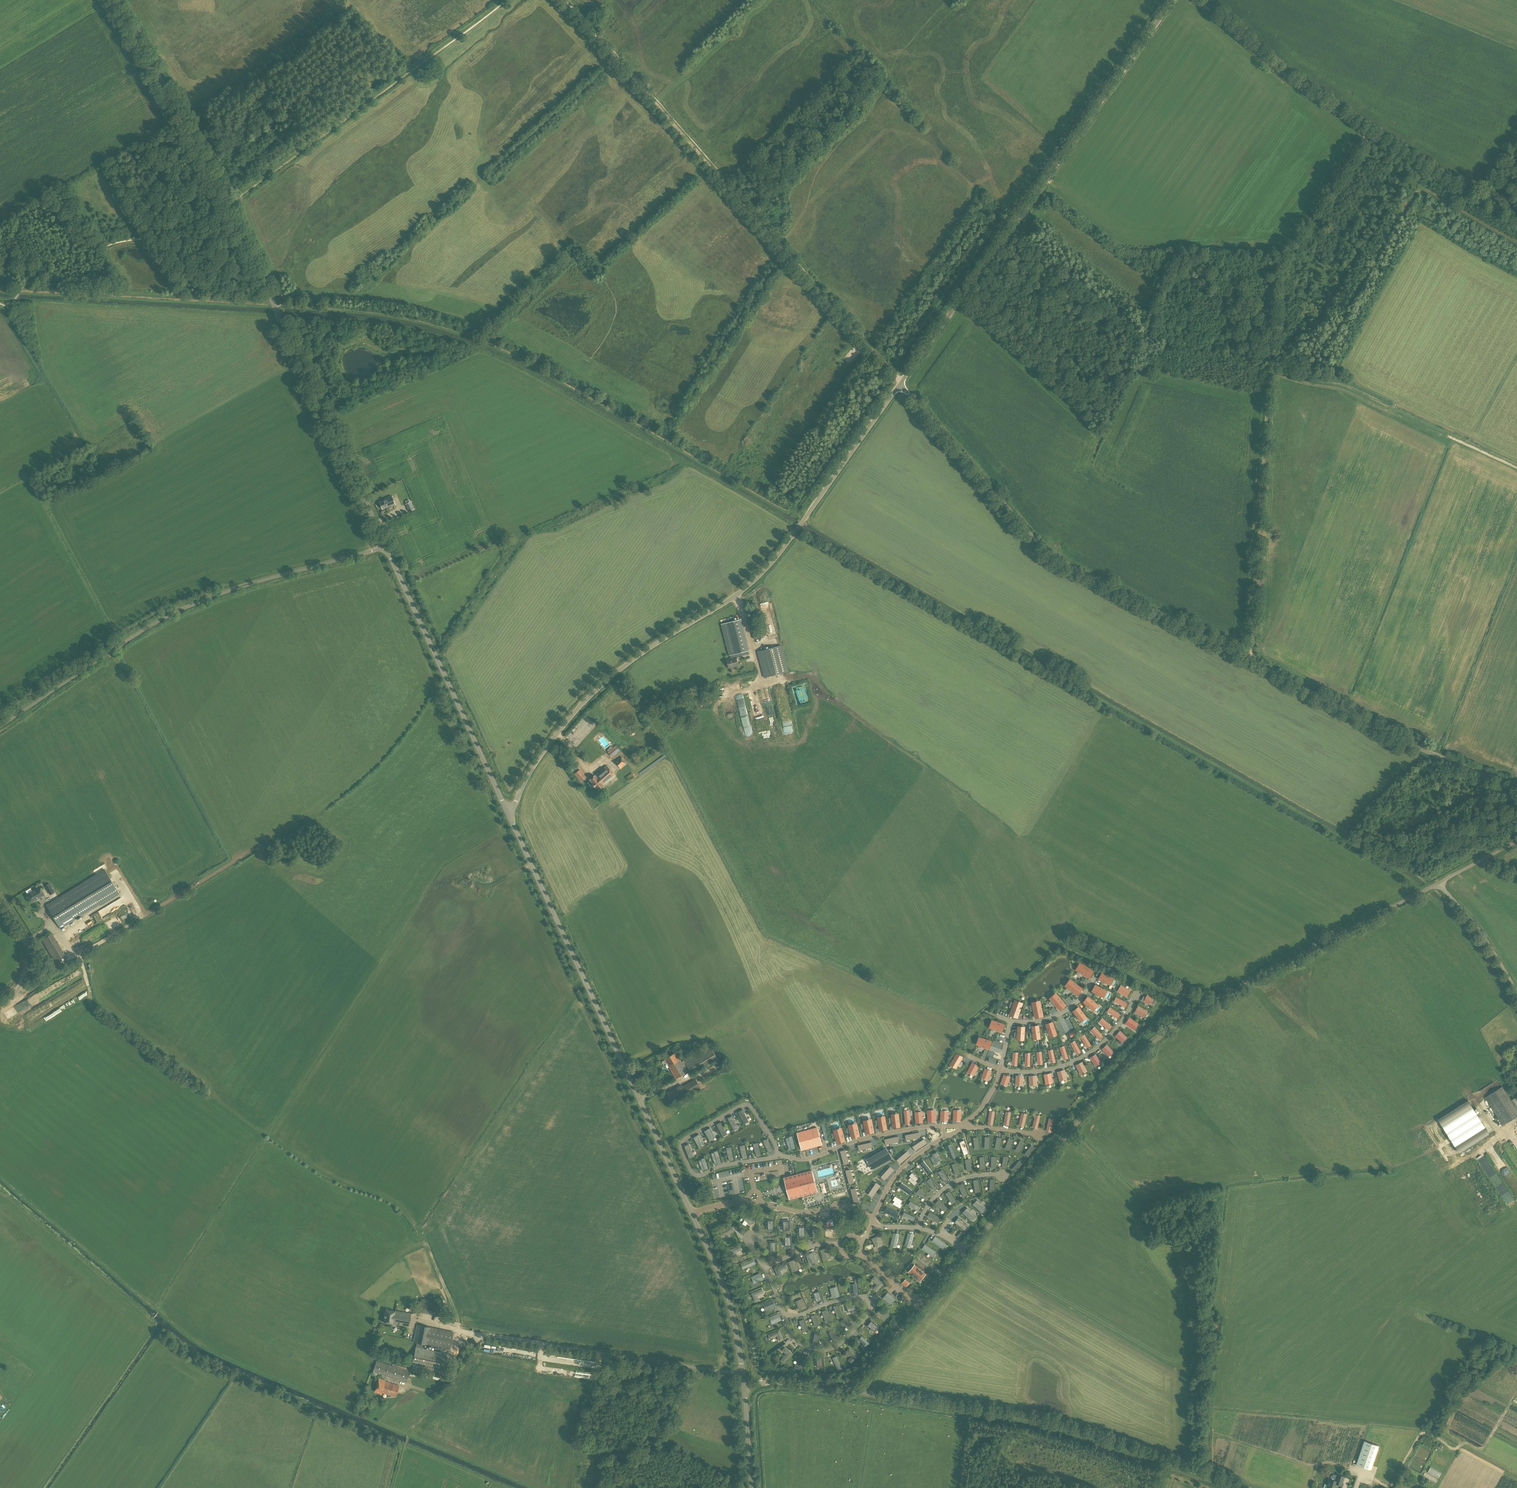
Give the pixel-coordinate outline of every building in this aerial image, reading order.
[(387,509),(395,505),(391,495),(385,498),(385,499),(379,502),(382,509),(386,508),(387,509)] [(409,512),(415,509),(412,501),(405,504),(409,512)] [(759,629),(756,615),(748,617),(754,639),(763,637),(762,629),(759,629)] [(740,656),(739,656),(749,653),(749,651),(749,650),(741,619),(721,624),(729,655),(730,655),(731,659),(727,660),(729,667),(738,665),(736,657),(740,656)] [(764,678),(781,673),(788,671),(782,645),(774,647),(757,651),(764,678)] [(766,708),(772,707),(769,691),(765,692),(766,693),(761,694),(761,698),(762,705),(765,705),(766,708)] [(584,721),(574,732),(583,740),(593,729),(584,721)] [(619,750),(616,746),(616,745),(613,748),(611,746),(607,750),(608,751),(608,752),(612,756),(619,750)] [(621,769),(626,765),(620,757),(615,761),(621,769)] [(615,776),(606,765),(595,775),(594,775),(589,780),(592,783),(591,783),(595,788),(596,788),(598,790),(603,786),(615,776)] [(581,782),(586,777),(580,769),(574,774),(581,782)] [(120,894),(105,869),(85,881),(86,881),(46,905),(61,929),(100,905),(120,894)] [(53,890),(50,883),(45,886),(49,893),(53,890)] [(32,902),(44,895),(40,887),(27,894),(32,902)] [(55,962),(65,956),(52,934),(42,940),(55,962)] [(1087,976),(1089,977),(1093,970),(1082,964),(1078,971),(1085,975),(1085,976),(1087,976)] [(1102,980),(1108,983),(1111,977),(1102,973),(1099,979),(1100,979),(1100,980),(1102,981),(1102,980)] [(1072,981),(1067,987),(1077,995),(1082,988),(1072,981)] [(1094,988),(1092,991),(1094,992),(1093,992),(1095,993),(1101,996),(1104,990),(1096,985),(1094,988)] [(1121,985),(1117,991),(1126,996),(1128,993),(1130,991),(1121,985)] [(1059,1010),(1065,1005),(1057,995),(1051,1000),(1056,1007),(1058,1008),(1059,1010)] [(1152,1003),(1154,999),(1151,997),(1147,995),(1145,998),(1143,997),(1141,1000),(1147,1003),(1149,1001),(1152,1003)] [(1096,1003),(1088,997),(1084,1002),(1085,1003),(1085,1004),(1086,1005),(1087,1005),(1091,1008),(1096,1003)] [(1116,997),(1114,1001),(1124,1007),(1126,1003),(1116,997)] [(1010,1012),(1010,1014),(1017,1017),(1021,1005),(1014,1002),(1011,1010),(1010,1012)] [(1043,1015),(1040,1003),(1032,1005),(1034,1013),(1034,1015),(1035,1017),(1043,1015)] [(1144,1017),(1147,1011),(1138,1006),(1135,1012),(1144,1017)] [(1079,1019),(1085,1015),(1079,1007),(1076,1009),(1073,1011),(1074,1013),(1075,1015),(1075,1014),(1079,1019)] [(1110,1007),(1107,1011),(1117,1018),(1119,1014),(1110,1007)] [(1111,1026),(1102,1018),(1099,1021),(1108,1029),(1111,1026)] [(1130,1018),(1126,1024),(1134,1029),(1137,1024),(1130,1018)] [(1001,1032),(1004,1024),(994,1021),(992,1028),(997,1030),(997,1031),(999,1031),(1001,1032)] [(1052,1022),(1046,1025),(1046,1026),(1047,1028),(1049,1034),(1056,1032),(1052,1022)] [(1035,1026),(1032,1027),(1032,1028),(1031,1028),(1032,1030),(1033,1037),(1040,1036),(1039,1026),(1035,1026)] [(1095,1027),(1091,1030),(1099,1039),(1102,1035),(1095,1027)] [(1126,1037),(1120,1031),(1116,1036),(1122,1042),(1126,1037)] [(1091,1045),(1084,1034),(1080,1037),(1086,1047),(1091,1045)] [(979,1045),(984,1047),(984,1048),(986,1048),(988,1049),(991,1041),(982,1038),(979,1045)] [(1071,1043),(1076,1053),(1080,1051),(1075,1041),(1071,1043)] [(692,1073),(717,1059),(709,1045),(681,1061),(676,1053),(665,1059),(676,1079),(690,1070),(692,1073)] [(1113,1052),(1107,1045),(1102,1049),(1109,1056),(1113,1052)] [(1060,1047),(1063,1058),(1068,1057),(1064,1046),(1060,1047)] [(951,1062),(957,1066),(960,1060),(961,1061),(962,1059),(961,1059),(962,1057),(956,1054),(951,1062)] [(1100,1062),(1095,1054),(1090,1058),(1095,1065),(1100,1062)] [(1082,1062),(1076,1065),(1080,1074),(1083,1073),(1087,1071),(1082,1062)] [(972,1063),(967,1072),(970,1074),(971,1073),(974,1075),(978,1066),(972,1063)] [(985,1068),(982,1078),(985,1079),(988,1080),(991,1071),(985,1068)] [(1060,1081),(1063,1080),(1063,1079),(1066,1078),(1064,1071),(1058,1072),(1060,1081)] [(1005,1085),(1005,1084),(1007,1085),(1010,1077),(1004,1075),(1001,1083),(1004,1084),(1005,1085)] [(701,1088),(695,1079),(683,1086),(682,1084),(665,1094),(672,1104),(701,1088)] [(1516,1117),(1516,1097),(1516,1096),(1511,1100),(1502,1086),(1485,1098),(1504,1126),(1516,1117)] [(1460,1152),(1490,1134),(1469,1100),(1468,1100),(1439,1119),(1460,1152)] [(748,1121),(745,1115),(742,1109),(738,1112),(744,1123),(748,1121)] [(734,1121),(732,1115),(727,1118),(734,1130),(738,1127),(734,1121)] [(898,1116),(892,1117),(892,1124),(892,1125),(893,1125),(893,1127),(900,1126),(898,1116)] [(885,1119),(878,1120),(879,1127),(879,1128),(880,1128),(880,1130),(887,1128),(885,1119)] [(872,1121),(864,1123),(865,1129),(865,1131),(866,1133),(874,1131),(872,1121)] [(721,1122),(716,1124),(723,1136),(727,1134),(723,1127),(721,1122)] [(857,1126),(849,1127),(850,1133),(851,1135),(851,1137),(859,1135),(857,1126)] [(712,1138),(712,1137),(714,1136),(710,1128),(704,1131),(709,1140),(712,1138)] [(798,1133),(801,1147),(821,1142),(817,1128),(813,1129),(816,1138),(814,1138),(811,1130),(808,1131),(808,1132),(805,1133),(804,1131),(798,1133)] [(842,1130),(834,1133),(836,1138),(836,1140),(837,1142),(845,1140),(842,1130)] [(693,1137),(698,1146),(701,1145),(701,1144),(703,1142),(699,1134),(693,1137)] [(792,1135),(792,1136),(792,1137),(789,1137),(789,1138),(786,1139),(788,1145),(787,1145),(788,1145),(789,1150),(795,1148),(792,1135)] [(764,1141),(767,1147),(766,1148),(769,1153),(773,1151),(768,1139),(764,1141)] [(915,1151),(927,1143),(924,1139),(913,1147),(915,1150),(915,1151)] [(1024,1142),(1020,1140),(1015,1150),(1019,1152),(1024,1142)] [(964,1155),(968,1153),(964,1141),(960,1143),(964,1155)] [(691,1149),(689,1144),(684,1146),(689,1158),(693,1156),(690,1149),(691,1149)] [(951,1144),(946,1146),(948,1151),(947,1151),(950,1158),(955,1156),(951,1144)] [(1028,1156),(1035,1147),(1031,1145),(1025,1154),(1028,1156)] [(886,1149),(866,1159),(871,1168),(891,1158),(886,1149)] [(844,1165),(844,1164),(848,1163),(845,1150),(840,1151),(844,1165)] [(715,1153),(712,1154),(715,1164),(721,1163),(718,1151),(715,1152),(715,1153)] [(910,1155),(908,1151),(897,1160),(900,1164),(911,1155),(911,1154),(910,1155)] [(935,1153),(935,1154),(933,1155),(934,1156),(931,1158),(933,1161),(932,1161),(935,1165),(934,1165),(935,1165),(938,1163),(937,1162),(937,1161),(940,1159),(941,1160),(936,1152),(935,1153)] [(702,1159),(702,1160),(699,1161),(702,1170),(708,1168),(705,1158),(702,1159)] [(1015,1171),(1022,1163),(1019,1160),(1012,1169),(1015,1171)] [(923,1168),(922,1168),(927,1174),(932,1171),(924,1161),(920,1164),(923,1168)] [(894,1169),(894,1170),(891,1167),(881,1177),(885,1180),(884,1180),(885,1180),(894,1170),(894,1169)] [(846,1170),(845,1170),(849,1184),(853,1183),(850,1169),(846,1170)] [(786,1186),(789,1185),(790,1187),(791,1191),(787,1191),(789,1197),(812,1191),(810,1183),(815,1182),(812,1170),(796,1174),(797,1177),(784,1180),(786,1186)] [(942,1178),(945,1182),(948,1180),(942,1170),(938,1172),(942,1178)] [(915,1185),(917,1182),(915,1180),(918,1177),(912,1172),(911,1173),(911,1174),(910,1176),(911,1177),(909,1179),(911,1182),(915,1185)] [(930,1178),(927,1181),(931,1186),(932,1186),(935,1190),(938,1187),(930,1178)] [(872,1197),(881,1185),(880,1185),(877,1183),(869,1194),(872,1197)] [(903,1189),(903,1190),(909,1194),(912,1190),(902,1183),(899,1186),(903,1189)] [(962,1184),(958,1185),(963,1197),(967,1195),(962,1184)] [(1503,1185),(1498,1188),(1501,1193),(1506,1189),(1503,1185)] [(854,1203),(854,1202),(858,1201),(855,1188),(851,1189),(850,1189),(854,1203)] [(917,1192),(922,1197),(922,1196),(926,1200),(929,1196),(919,1189),(917,1192)] [(956,1202),(949,1191),(946,1193),(952,1204),(956,1202)] [(902,1204),(900,1203),(902,1200),(895,1196),(894,1197),(895,1197),(893,1200),(895,1200),(894,1201),(893,1203),(896,1205),(899,1207),(900,1208),(902,1204)] [(977,1199),(973,1204),(982,1213),(981,1212),(983,1210),(983,1209),(985,1207),(980,1203),(977,1199)] [(938,1200),(935,1203),(944,1211),(947,1208),(938,1200)] [(910,1201),(908,1205),(914,1208),(918,1211),(920,1207),(921,1207),(910,1201)] [(895,1217),(898,1213),(887,1207),(885,1211),(889,1213),(889,1214),(895,1217)] [(972,1221),(971,1220),(973,1218),(972,1217),(975,1215),(970,1211),(967,1208),(962,1212),(972,1221)] [(904,1212),(902,1216),(909,1219),(909,1218),(913,1221),(915,1217),(904,1212)] [(930,1212),(928,1216),(938,1222),(940,1218),(930,1212)] [(751,1225),(755,1220),(748,1215),(744,1220),(751,1225)] [(965,1226),(967,1224),(962,1220),(959,1217),(955,1222),(965,1230),(964,1229),(966,1227),(965,1226)] [(732,1226),(720,1232),(723,1237),(735,1230),(732,1226)] [(780,1241),(784,1239),(779,1231),(776,1233),(780,1241)] [(876,1248),(883,1245),(878,1236),(872,1239),(876,1248)] [(943,1248),(945,1244),(936,1237),(933,1241),(943,1248)] [(932,1256),(935,1252),(926,1245),(923,1249),(932,1256)] [(730,1254),(732,1254),(742,1249),(740,1246),(729,1251),(730,1254)] [(824,1260),(831,1257),(828,1248),(821,1250),(824,1260)] [(815,1263),(817,1262),(817,1261),(817,1259),(816,1259),(813,1252),(807,1255),(810,1264),(814,1263),(815,1263)] [(807,1265),(805,1258),(798,1260),(800,1267),(807,1265)] [(752,1259),(741,1264),(743,1268),(754,1264),(752,1259)] [(793,1271),(800,1268),(795,1259),(789,1262),(793,1271)] [(779,1277),(783,1276),(780,1270),(787,1267),(785,1264),(775,1268),(779,1277)] [(908,1272),(915,1277),(917,1279),(920,1281),(925,1274),(915,1264),(911,1268),(908,1272)] [(762,1280),(760,1273),(752,1277),(755,1283),(762,1280)] [(876,1292),(880,1287),(883,1284),(875,1276),(872,1279),(875,1282),(877,1284),(873,1289),(876,1292)] [(905,1278),(902,1284),(906,1287),(910,1282),(905,1278)] [(839,1295),(837,1287),(831,1289),(833,1297),(839,1295)] [(756,1302),(759,1301),(757,1295),(764,1293),(762,1289),(752,1293),(756,1302)] [(822,1299),(819,1290),(812,1292),(816,1301),(822,1299)] [(890,1304),(895,1298),(887,1292),(883,1297),(890,1304)] [(806,1307),(802,1298),(798,1300),(797,1299),(795,1300),(795,1301),(796,1303),(800,1310),(806,1307)] [(775,1306),(773,1300),(764,1304),(766,1309),(775,1306)] [(847,1311),(856,1310),(855,1303),(845,1305),(847,1311)] [(885,1319),(889,1314),(882,1307),(877,1313),(885,1319)] [(409,1325),(410,1314),(395,1312),(395,1311),(386,1309),(384,1323),(393,1324),(398,1324),(409,1325)] [(773,1323),(780,1320),(778,1314),(770,1317),(773,1323)] [(843,1319),(841,1322),(849,1329),(852,1326),(843,1319)] [(869,1327),(872,1330),(872,1329),(874,1331),(878,1326),(871,1320),(867,1325),(869,1327)] [(450,1350),(454,1331),(417,1324),(413,1342),(417,1343),(416,1347),(411,1368),(438,1373),(443,1352),(423,1348),(424,1344),(450,1350)] [(783,1339),(779,1329),(770,1333),(771,1337),(777,1334),(779,1341),(783,1339)] [(829,1333),(834,1343),(838,1341),(833,1331),(829,1333)] [(864,1349),(869,1343),(861,1337),(859,1340),(864,1343),(861,1347),(864,1349)] [(784,1363),(792,1353),(785,1347),(782,1351),(786,1354),(781,1360),(784,1363)] [(852,1363),(858,1356),(850,1348),(847,1351),(852,1356),(849,1360),(852,1363)] [(841,1368),(837,1357),(833,1358),(836,1366),(837,1370),(841,1368)] [(373,1372),(382,1375),(406,1382),(408,1377),(410,1371),(376,1361),(373,1372)] [(385,1381),(386,1380),(379,1378),(375,1391),(381,1393),(382,1393),(396,1397),(399,1385),(385,1381)] [(365,1414),(368,1407),(364,1406),(365,1403),(361,1402),(358,1411),(365,1414)] [(1370,1469),(1378,1446),(1364,1441),(1356,1465),(1370,1469)] [(1430,1466),(1427,1472),(1439,1478),(1441,1472),(1430,1466)] [(1424,1476),(1436,1482),(1438,1479),(1426,1472),(1424,1476)] [(1345,1476),(1337,1474),(1335,1481),(1330,1479),(1327,1487),(1335,1487),(1336,1484),(1341,1486),(1345,1476)]
